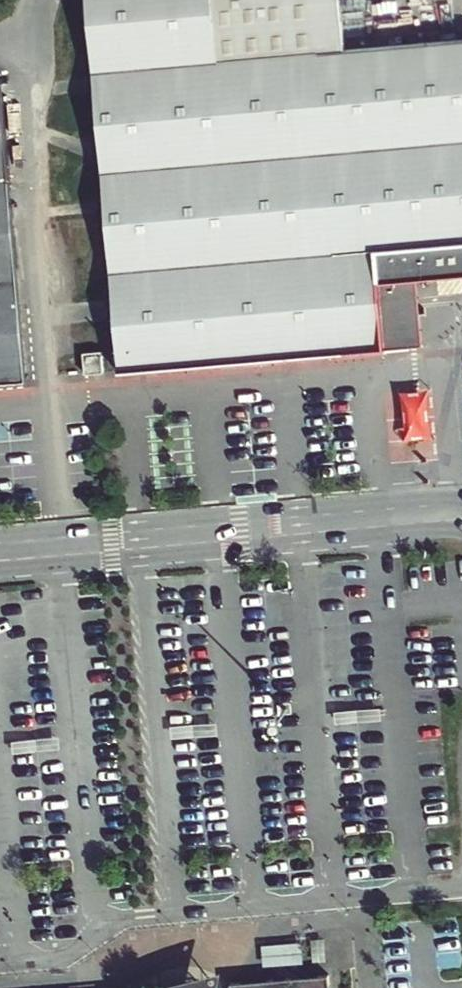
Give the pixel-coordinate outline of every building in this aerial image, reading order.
[(120,370),(385,348),(379,281),(417,278),(461,274),(461,41),(347,50),(319,53),(315,0),(87,0),(112,281),(100,282),(103,321),(116,320),(120,370)] [(347,50),(343,0),(315,0),(319,53),(347,50)] [(0,77),(0,379),(29,377),(4,77),(0,77)] [(379,281),(385,348),(423,345),(417,278),(379,281)] [(84,356),(86,373),(104,372),(102,354),(93,355),(84,356)] [(438,457),(434,385),(405,386),(407,417),(389,418),(391,460),(438,457)] [(232,972),(191,982),(165,987),(227,987),(232,972)] [(239,987),(340,987),(339,974),(239,983),(239,987)]
